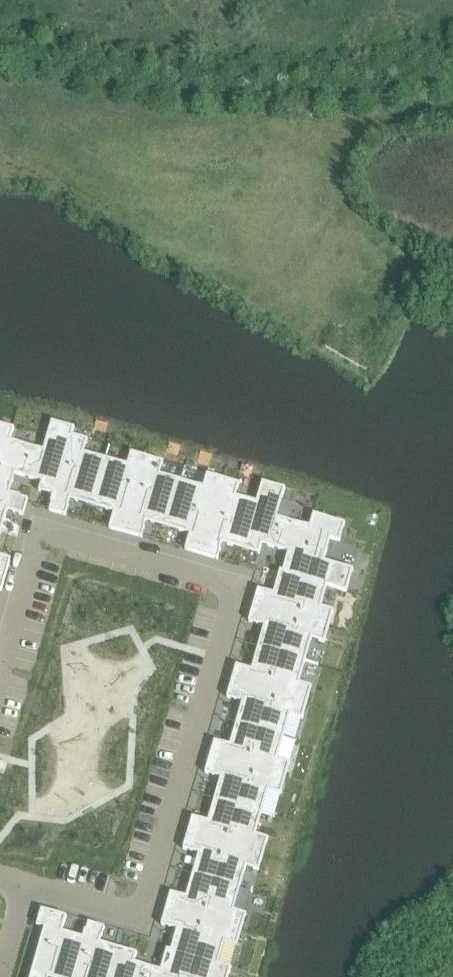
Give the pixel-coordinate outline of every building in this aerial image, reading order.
[(9,440),(3,460),(18,464),(15,474),(41,481),(38,491),(52,495),(50,503),(51,503),(71,435),(72,435),(74,428),(52,421),(44,450),(11,440),(9,440)] [(9,494),(9,492),(15,474),(18,464),(3,460),(9,440),(11,440),(15,428),(0,423),(0,491),(9,494)] [(51,503),(49,511),(65,515),(70,500),(92,506),(105,458),(84,452),(87,440),(72,435),(71,435),(51,503)] [(105,458),(92,506),(113,512),(109,528),(125,533),(147,457),(131,452),(127,465),(105,458)] [(147,457),(125,533),(142,537),(146,522),(168,528),(181,480),(160,474),(163,461),(147,457)] [(181,480),(168,528),(189,534),(185,550),(201,554),(223,478),(207,474),(203,486),(181,480)] [(223,478),(201,554),(218,559),(222,544),(243,550),(257,502),(256,502),(236,496),(239,483),(223,478)] [(257,502),(243,550),(259,554),(262,545),(287,552),(290,542),(305,546),(311,527),(309,526),(277,517),(285,488),(262,481),(256,502),(257,502)] [(1,533),(7,511),(23,515),(28,499),(20,497),(20,496),(9,492),(9,494),(0,491),(0,532),(1,533)] [(284,572),(284,573),(327,585),(327,586),(346,592),(353,569),(324,560),(330,538),(339,541),(345,523),(313,514),(309,526),(311,527),(305,546),(290,542),(287,552),(289,553),(284,572)] [(6,575),(10,559),(0,556),(0,573),(6,575)] [(257,589),(253,605),(329,627),(334,610),(321,607),(327,586),(327,585),(284,573),(284,572),(281,571),(274,594),(257,589)] [(253,605),(248,621),(264,626),(257,647),(305,661),(312,639),(324,643),(329,627),(253,605)] [(236,664),(231,681),(307,703),(312,686),(299,683),(305,661),(257,647),(251,669),(236,664)] [(231,681),(226,697),(242,702),(236,723),(283,737),(290,715),(302,719),(307,703),(231,681)] [(214,740),(209,757),(285,779),(290,762),(277,759),(283,737),(236,723),(229,745),(214,740)] [(209,757),(205,773),(220,778),(214,799),(262,813),(268,791),(281,795),(285,779),(209,757)] [(192,816),(187,833),(263,854),(268,838),(255,835),(262,813),(214,799),(208,821),(192,816)] [(187,833),(183,849),(198,854),(192,875),(240,889),(246,867),(259,871),(263,854),(187,833)] [(170,892),(166,909),(242,930),(246,914),(234,910),(240,889),(192,875),(186,897),(170,892)] [(30,976),(72,976),(84,937),(82,937),(62,931),(66,916),(41,909),(36,925),(44,927),(30,976)] [(166,909),(161,925),(176,929),(171,950),(170,951),(218,965),(218,964),(224,943),(237,947),(242,930),(166,909)] [(122,948),(100,942),(104,927),(88,922),(86,930),(85,929),(82,937),(84,937),(72,976),(113,976),(122,948)] [(160,970),(134,962),(137,953),(122,948),(113,976),(158,976),(160,970)] [(158,976),(228,976),(231,967),(218,964),(218,965),(170,951),(171,950),(166,949),(160,970),(158,976)]
